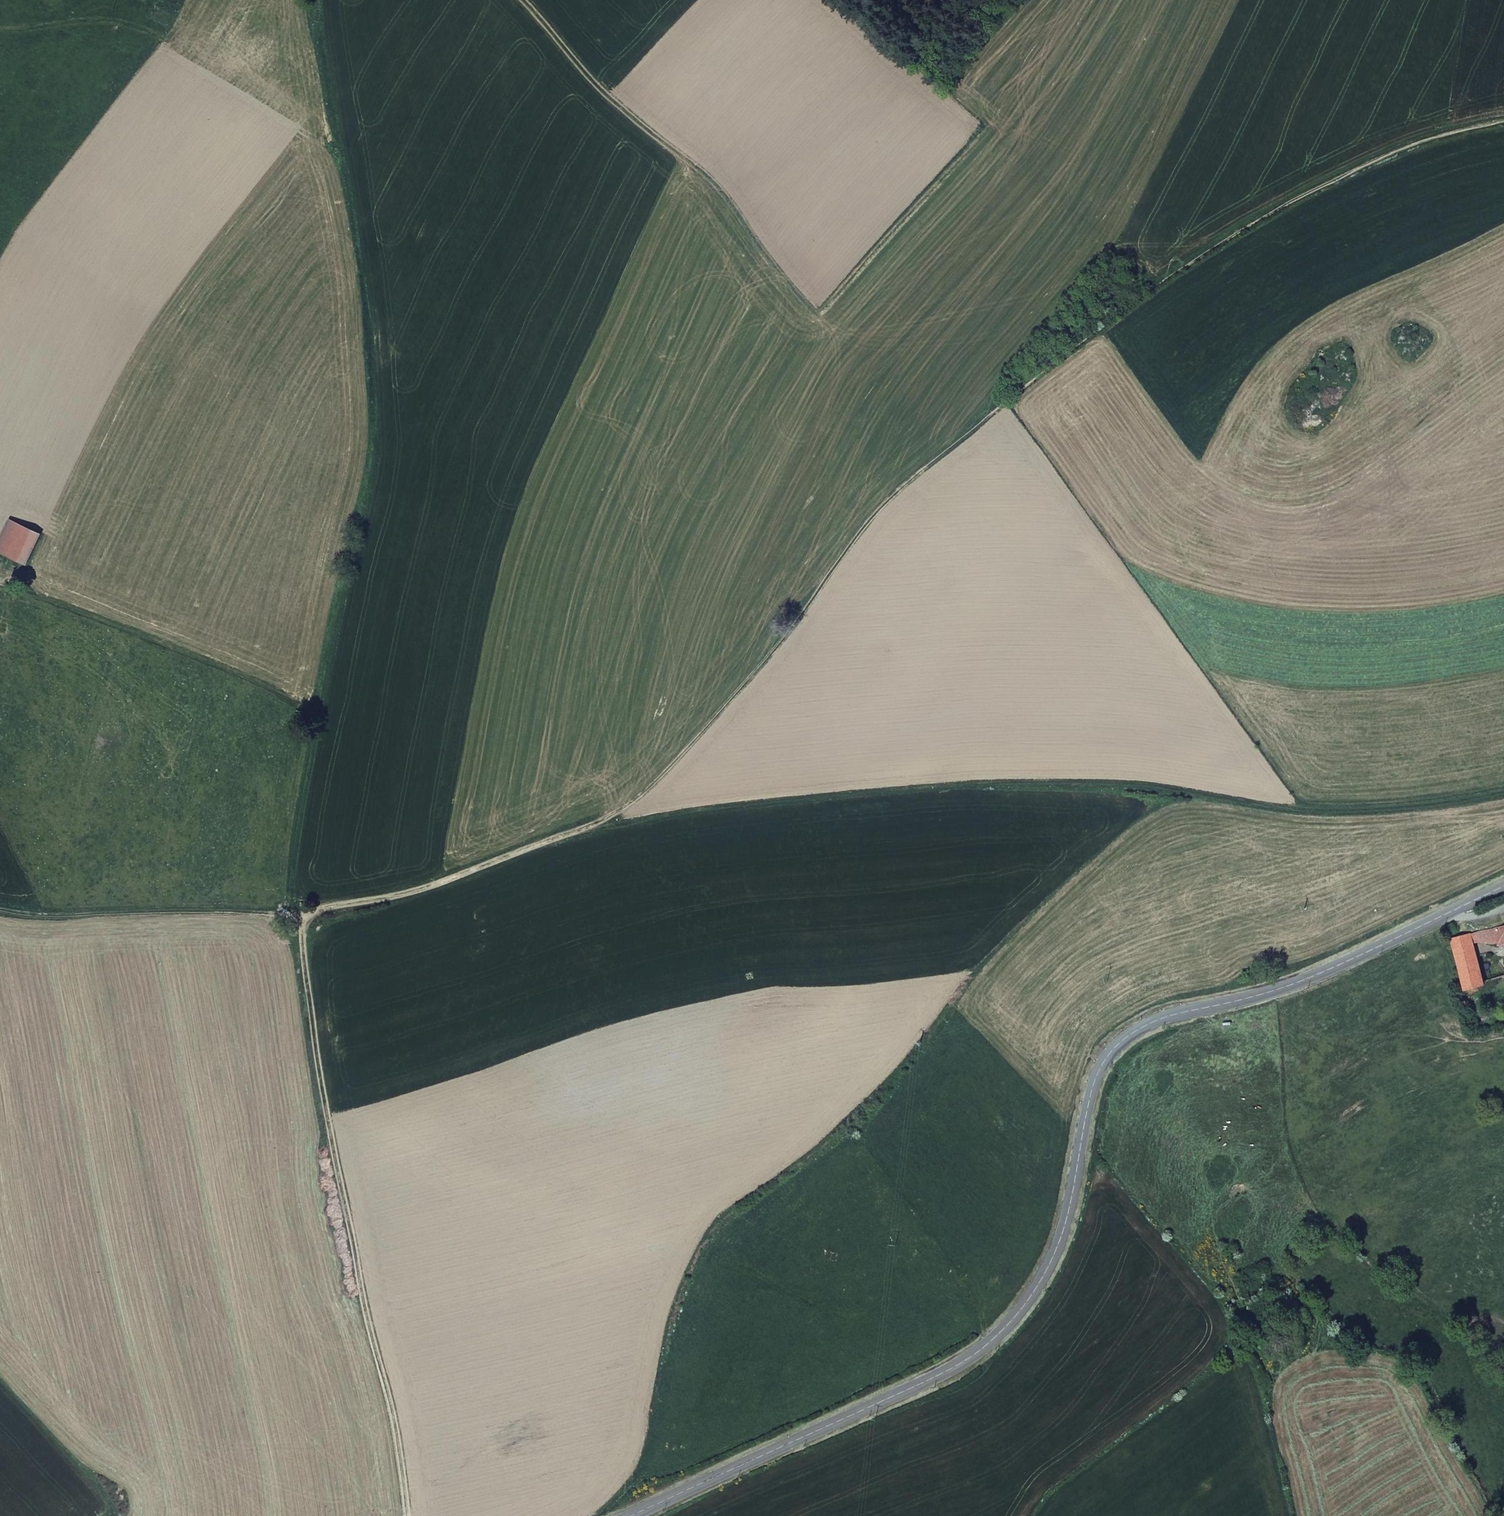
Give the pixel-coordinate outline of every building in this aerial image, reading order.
[(42,534),(10,520),(0,542),(0,552),(28,565),(42,534)] [(1501,924),(1473,931),(1476,945),(1503,938),(1503,936),(1501,924)] [(1476,945),(1473,931),(1450,937),(1463,989),(1472,987),(1487,983),(1485,978),(1476,945)]
